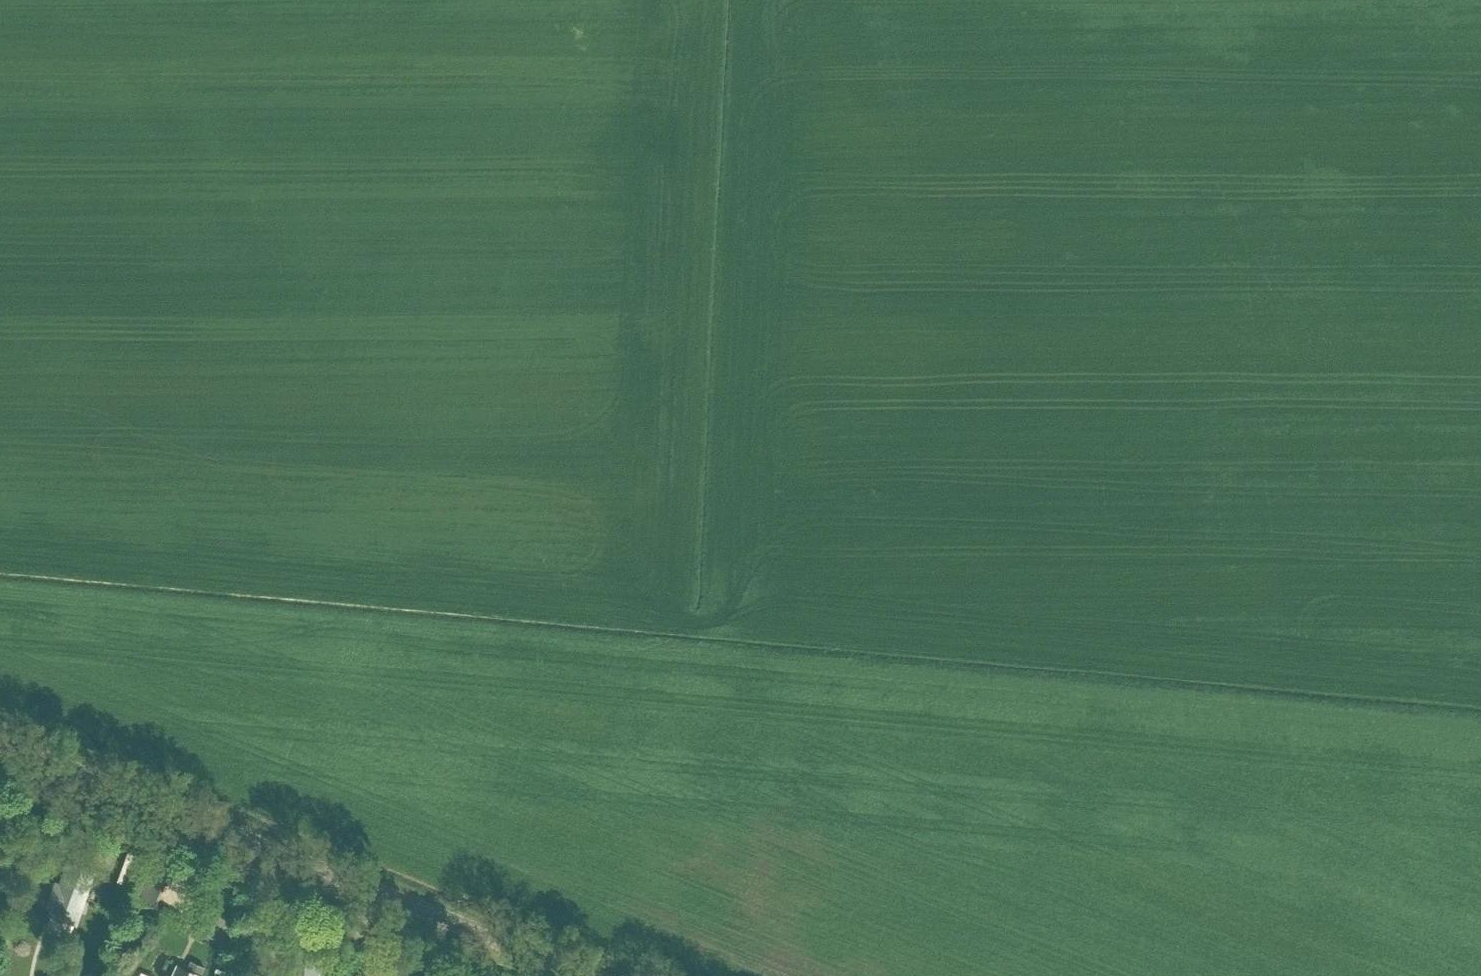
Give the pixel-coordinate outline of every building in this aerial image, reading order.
[(26,844),(9,839),(7,848),(23,852),(26,844)] [(55,879),(47,902),(52,904),(51,907),(74,914),(79,916),(95,866),(67,857),(59,881),(55,879)] [(11,938),(30,953),(40,940),(21,926),(11,938)] [(203,966),(189,959),(182,973),(175,969),(172,975),(199,975),(203,966)]
